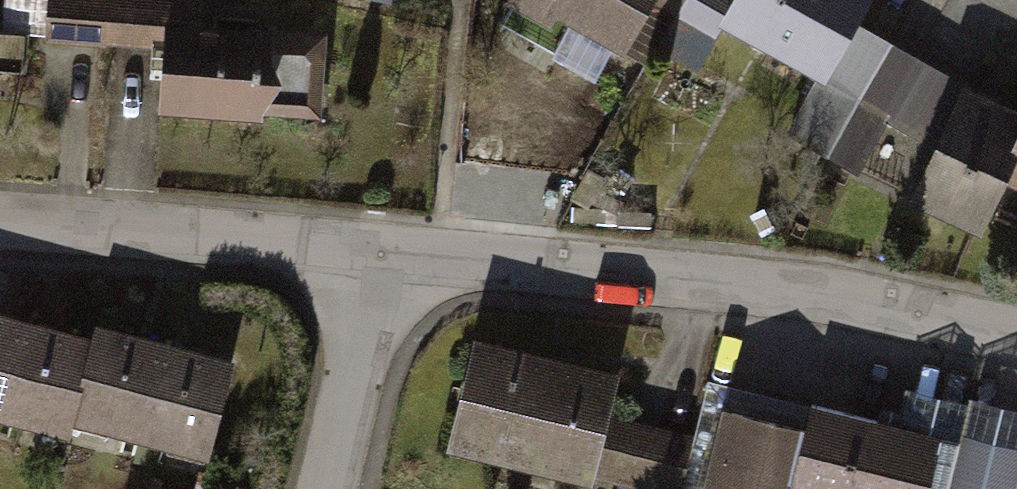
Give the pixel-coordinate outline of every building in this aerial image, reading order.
[(160,0),(59,0),(56,38),(169,46),(164,105),(317,117),(322,43),(207,35),(210,4),(160,0)] [(626,47),(653,0),(546,0),(626,47)] [(679,7),(718,29),(725,17),(734,0),(683,0),(679,7)] [(725,17),(756,35),(761,27),(829,66),(850,30),(867,0),(734,0),(725,17)] [(884,48),(850,30),(829,66),(791,132),(826,151),(884,48)] [(915,64),(884,48),(826,151),(858,170),(887,117),(915,64)] [(969,89),(915,64),(887,117),(942,145),(969,89)] [(969,89),(942,145),(917,196),(979,227),(1007,169),(1016,148),(1016,112),(969,89)] [(1007,169),(1016,174),(1016,148),(1007,169)] [(7,411),(27,334),(0,327),(0,409),(7,411)] [(7,411),(68,427),(88,350),(27,334),(7,411)] [(87,417),(147,436),(172,356),(113,337),(87,417)] [(475,344),(452,450),(634,488),(676,488),(689,429),(633,417),(641,379),(475,344)] [(147,436),(206,455),(232,375),(172,356),(147,436)] [(713,488),(929,488),(938,452),(733,404),(713,488)] [(964,444),(952,488),(1016,488),(1016,457),(964,444)]
